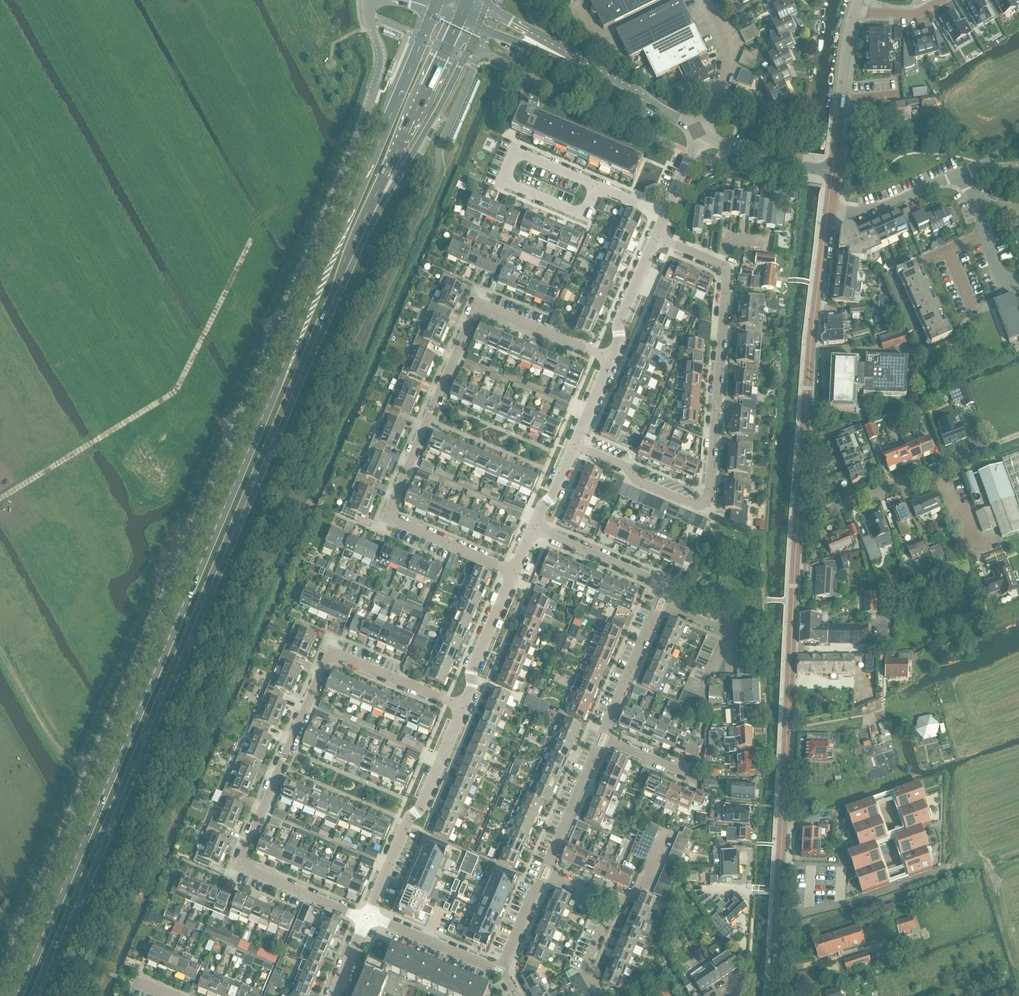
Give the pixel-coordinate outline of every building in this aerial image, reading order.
[(593,9),(590,10),(593,17),(596,16),(603,29),(607,27),(661,0),(589,0),(593,9)] [(680,0),(615,33),(629,60),(642,53),(693,27),(690,22),(686,14),(680,0)] [(767,3),(770,10),(772,9),(778,20),(780,23),(788,19),(788,20),(796,16),(788,0),(773,0),(767,3)] [(986,0),(972,0),(971,1),(971,2),(970,2),(970,1),(965,4),(965,5),(964,6),(976,28),(984,24),(985,25),(988,23),(988,24),(997,19),(986,0)] [(1018,0),(993,0),(998,9),(999,9),(1003,16),(1015,9),(1017,12),(1018,11),(1018,2),(1018,0)] [(954,12),(940,20),(945,29),(943,30),(946,36),(948,35),(953,44),(972,33),(967,24),(962,27),(954,12)] [(778,20),(770,24),(776,36),(777,36),(778,39),(787,35),(794,32),(788,20),(788,19),(780,23),(778,20)] [(742,38),(756,31),(753,25),(739,32),(742,38)] [(693,27),(642,53),(655,79),(662,76),(679,68),(697,59),(697,58),(705,54),(705,55),(706,54),(699,40),(695,32),(693,27)] [(756,31),(742,38),(745,44),(759,37),(756,31)] [(926,31),(919,33),(925,57),(937,54),(938,55),(939,57),(941,57),(943,57),(950,55),(938,36),(933,37),(931,31),(927,33),(926,31)] [(889,32),(866,32),(866,50),(867,50),(867,56),(866,56),(866,74),(890,73),(890,56),(891,56),(891,49),(890,49),(889,32)] [(925,57),(919,33),(911,35),(912,37),(907,38),(909,43),(903,45),(904,70),(911,68),(913,67),(914,65),(914,64),(914,62),(914,60),(925,57)] [(776,36),(769,40),(775,52),(776,52),(778,55),(785,51),(793,48),(787,35),(778,39),(777,36),(776,36)] [(775,52),(768,56),(774,68),(776,72),(784,68),(792,64),(785,52),(785,51),(778,55),(776,52),(775,52)] [(740,58),(755,64),(757,59),(743,52),(740,58)] [(697,59),(679,68),(685,79),(703,70),(700,63),(707,60),(705,55),(705,54),(697,58),(697,59)] [(752,70),(755,64),(740,58),(738,64),(742,66),(752,70)] [(703,70),(685,79),(690,91),(708,82),(705,75),(713,71),(710,66),(703,70)] [(774,68),(766,72),(772,84),(774,88),(783,84),(790,81),(784,68),(776,72),(774,68)] [(738,75),(753,82),(755,76),(741,70),(738,75)] [(750,88),(753,82),(738,75),(736,81),(738,82),(750,88)] [(655,79),(650,82),(658,86),(666,82),(662,76),(655,79)] [(772,84),(764,88),(773,104),(789,96),(783,84),(774,88),(772,84)] [(739,101),(744,90),(736,87),(732,98),(739,101)] [(922,108),(936,106),(936,101),(935,97),(922,99),(922,108)] [(520,106),(511,130),(520,134),(633,182),(642,160),(535,115),(539,108),(530,104),(525,102),(523,104),(522,107),(520,106)] [(892,122),(911,120),(909,103),(890,106),(892,122)] [(791,188),(789,200),(797,201),(799,189),(791,188)] [(469,196),(464,207),(468,208),(467,210),(465,217),(473,220),(482,200),(473,196),(472,198),(469,196)] [(723,200),(721,217),(730,218),(730,217),(732,197),(724,196),(723,200)] [(732,197),(730,217),(739,217),(741,198),(741,196),(732,196),(732,197)] [(739,217),(739,219),(748,220),(750,201),(750,199),(741,198),(739,217)] [(703,213),(702,225),(712,226),(712,220),(714,205),(714,200),(705,199),(703,213)] [(714,205),(712,220),(721,221),(721,217),(723,200),(714,199),(714,205)] [(482,200),(473,220),(479,223),(482,216),(486,218),(492,204),(482,200)] [(602,200),(597,212),(603,214),(608,203),(602,200)] [(748,220),(747,222),(756,223),(758,204),(759,202),(750,201),(748,220)] [(765,226),(765,228),(774,229),(773,233),(783,234),(785,212),(776,211),(777,202),(768,201),(768,205),(767,207),(765,226)] [(492,204),(486,218),(495,222),(501,208),(492,204)] [(756,223),(756,225),(765,226),(767,207),(768,205),(758,204),(756,223)] [(501,208),(495,222),(504,226),(510,212),(501,208)] [(936,212),(925,217),(926,221),(932,234),(934,234),(945,228),(943,224),(950,221),(952,225),(959,223),(954,211),(952,208),(946,211),(945,208),(936,212)] [(907,209),(901,211),(906,223),(908,222),(914,235),(918,233),(918,235),(929,230),(932,235),(932,234),(926,221),(925,217),(923,212),(912,217),(909,212),(908,209),(907,209)] [(520,216),(514,230),(520,233),(528,236),(537,217),(528,214),(528,213),(522,210),(519,216),(520,216)] [(622,219),(620,222),(636,229),(641,217),(625,210),(625,211),(625,212),(622,219)] [(1006,212),(1004,212),(1007,222),(1011,221),(1014,220),(1010,210),(1006,212)] [(510,212),(504,226),(514,230),(520,216),(519,216),(510,212)] [(694,212),(691,233),(701,234),(702,225),(703,213),(694,212)] [(898,213),(888,217),(897,237),(907,232),(898,213)] [(537,217),(528,236),(529,237),(531,232),(540,235),(546,221),(537,217)] [(615,217),(613,220),(620,223),(617,230),(616,233),(631,239),(636,229),(620,222),(622,219),(615,217)] [(888,217),(878,222),(886,241),(897,237),(888,217)] [(463,220),(460,227),(467,230),(470,231),(470,230),(472,225),(473,224),(463,220)] [(540,236),(538,240),(547,244),(549,240),(549,239),(555,225),(546,221),(540,235),(540,236)] [(868,226),(877,245),(886,241),(878,222),(868,226)] [(472,225),(470,230),(479,233),(480,233),(481,229),(472,225)] [(547,244),(547,245),(556,249),(564,229),(555,225),(549,239),(549,240),(547,244)] [(840,235),(837,259),(858,261),(871,263),(875,264),(881,256),(877,245),(868,226),(862,229),(863,230),(855,234),(854,232),(854,231),(853,230),(852,230),(852,229),(851,229),(850,228),(849,228),(848,228),(847,228),(846,228),(845,228),(845,229),(844,229),(843,229),(842,230),(842,231),(841,231),(841,232),(840,233),(840,234),(840,235)] [(460,227),(458,232),(465,235),(467,231),(467,230),(460,227)] [(610,228),(609,231),(615,234),(612,241),(611,244),(626,250),(631,239),(616,233),(617,230),(610,228)] [(564,229),(556,249),(566,253),(568,248),(567,247),(574,233),(564,229)] [(489,237),(495,240),(497,234),(491,231),(490,233),(489,237)] [(574,233),(567,247),(568,248),(577,251),(583,237),(574,233)] [(451,248),(447,257),(456,261),(462,246),(464,242),(452,237),(448,247),(451,248)] [(942,238),(936,241),(939,247),(945,244),(942,238)] [(605,239),(604,242),(611,245),(608,252),(606,255),(622,261),(626,250),(611,244),(612,241),(605,239)] [(462,246),(456,261),(466,265),(472,250),(462,246)] [(524,246),(522,251),(531,255),(534,250),(524,246)] [(506,256),(509,258),(511,258),(514,251),(509,249),(506,256)] [(472,250),(466,265),(475,269),(481,254),(472,250)] [(534,250),(531,255),(541,259),(543,254),(534,250)] [(601,250),(599,253),(606,256),(603,263),(602,266),(617,272),(622,261),(606,255),(608,252),(601,250)] [(481,254),(475,269),(484,272),(490,258),(481,254)] [(522,254),(519,260),(528,264),(531,258),(522,254)] [(756,256),(755,266),(763,267),(763,274),(759,274),(758,277),(776,279),(777,268),(774,268),(775,258),(756,256)] [(490,258),(484,272),(494,277),(499,266),(500,262),(506,265),(507,261),(501,259),(500,262),(490,258)] [(531,258),(528,264),(538,268),(540,262),(531,258)] [(556,259),(554,265),(560,267),(562,261),(556,259)] [(837,259),(835,270),(856,272),(858,261),(837,259)] [(560,267),(569,271),(572,265),(571,265),(563,261),(560,267)] [(596,261),(595,264),(601,267),(598,274),(597,277),(612,283),(617,272),(602,266),(603,263),(596,261)] [(494,277),(491,282),(497,285),(497,284),(507,288),(515,268),(506,265),(500,262),(499,266),(494,277)] [(899,275),(930,345),(951,335),(948,328),(945,330),(943,326),(946,324),(943,318),(940,319),(939,315),(941,313),(938,307),(936,308),(934,304),(936,303),(933,295),(931,297),(929,293),(931,291),(928,285),(926,286),(924,282),(926,280),(923,274),(921,275),(919,271),(922,269),(921,269),(917,270),(914,264),(895,272),(897,276),(899,275)] [(661,277),(658,283),(669,288),(672,283),(680,286),(683,287),(689,272),(678,267),(676,271),(669,268),(665,279),(661,277)] [(515,268),(507,288),(516,292),(522,277),(523,278),(524,276),(520,274),(519,276),(513,274),(515,269),(515,268)] [(559,270),(557,274),(566,278),(568,274),(559,270)] [(835,270),(834,280),(855,283),(856,272),(835,270)] [(591,272),(590,275),(597,278),(594,285),(592,288),(608,294),(612,283),(597,277),(598,274),(591,272)] [(680,286),(678,293),(682,295),(684,288),(691,291),(694,292),(701,277),(689,272),(683,287),(680,286)] [(522,277),(516,292),(525,295),(533,276),(525,273),(524,276),(523,278),(522,277)] [(443,274),(439,285),(445,287),(442,294),(459,301),(464,289),(455,285),(457,280),(443,274)] [(738,275),(737,282),(739,283),(745,283),(746,276),(744,275),(740,275),(738,275)] [(533,276),(525,295),(534,299),(540,285),(541,286),(543,281),(533,276)] [(691,291),(690,298),(693,299),(695,293),(697,293),(705,297),(706,296),(712,281),(701,277),(694,292),(691,291)] [(754,277),(752,289),(761,290),(761,289),(775,290),(776,279),(758,277),(754,277)] [(834,280),(833,291),(853,294),(859,295),(861,284),(855,283),(834,280)] [(587,283),(585,286),(592,289),(589,296),(588,299),(603,306),(608,294),(592,288),(594,285),(587,283)] [(658,283),(656,289),(667,294),(669,288),(658,283)] [(540,285),(534,299),(543,303),(549,289),(541,286),(540,285)] [(549,289),(543,303),(553,307),(559,293),(549,289)] [(656,289),(654,294),(665,299),(667,294),(656,289)] [(833,291),(831,302),(852,305),(853,294),(833,291)] [(436,292),(429,309),(446,316),(448,311),(454,313),(459,301),(442,294),(436,292)] [(563,292),(560,300),(565,302),(569,294),(563,292)] [(582,294),(581,297),(587,300),(584,307),(583,310),(598,317),(603,306),(588,299),(589,296),(582,294)] [(654,294),(652,299),(656,301),(656,302),(662,305),(665,299),(654,294)] [(1014,300),(1012,294),(992,302),(1008,342),(1018,338),(1018,315),(1013,300),(1014,300)] [(740,301),(739,314),(756,315),(762,316),(763,307),(764,297),(750,296),(750,302),(740,301)] [(656,302),(651,313),(668,320),(667,322),(673,324),(675,321),(678,312),(672,309),(662,305),(656,302)] [(577,305),(576,308),(582,311),(580,318),(578,321),(594,328),(598,317),(583,310),(584,307),(577,305)] [(429,309),(424,319),(431,322),(428,328),(444,335),(449,324),(443,321),(446,316),(429,309)] [(553,316),(550,322),(556,325),(561,313),(555,311),(553,316)] [(651,313),(646,325),(663,332),(662,333),(668,335),(670,332),(664,329),(667,322),(668,320),(651,313)] [(739,314),(738,327),(747,327),(747,332),(761,334),(762,323),(756,322),(756,315),(739,314)] [(830,314),(822,315),(823,334),(842,333),(850,331),(850,324),(846,324),(846,315),(845,315),(830,316),(830,314)] [(573,316),(571,319),(578,322),(574,331),(574,332),(573,332),(589,339),(589,338),(593,329),(594,328),(578,321),(580,318),(573,316)] [(485,347),(492,331),(480,325),(473,342),(485,347)] [(645,328),(641,336),(658,343),(658,344),(664,346),(665,343),(659,340),(662,333),(663,332),(646,325),(645,328)] [(867,326),(850,331),(852,338),(869,333),(867,326)] [(419,333),(414,343),(428,349),(430,343),(439,347),(444,335),(428,328),(425,335),(419,333)] [(496,352),(503,335),(492,331),(485,347),(496,352)] [(737,338),(736,350),(754,352),(754,344),(760,344),(761,334),(747,332),(746,338),(737,338)] [(822,337),(820,338),(820,343),(823,345),(843,344),(843,343),(845,342),(846,341),(846,337),(844,336),(842,336),(842,333),(823,334),(823,336),(822,337)] [(903,334),(880,342),(882,350),(892,347),(905,343),(906,342),(904,335),(903,334)] [(507,357),(514,340),(503,335),(496,352),(507,357)] [(641,336),(637,347),(653,354),(653,355),(659,357),(661,354),(655,351),(658,344),(658,343),(641,336)] [(686,342),(685,354),(694,355),(693,362),(702,363),(702,355),(703,343),(710,343),(710,337),(698,336),(697,342),(686,342)] [(519,362),(526,345),(514,340),(507,357),(519,362)] [(410,354),(407,360),(413,363),(430,370),(435,358),(426,354),(428,349),(414,343),(410,354)] [(530,367),(537,350),(526,345),(519,362),(530,367)] [(637,347),(632,358),(648,365),(648,366),(654,368),(656,365),(650,362),(653,355),(653,354),(637,347)] [(541,372),(548,355),(537,350),(530,367),(541,372)] [(736,350),(735,363),(744,364),(744,369),(758,370),(759,360),(753,359),(754,352),(736,350)] [(477,365),(480,358),(468,353),(465,360),(477,365)] [(553,376),(560,360),(548,355),(541,372),(553,376)] [(905,398),(907,359),(864,357),(864,361),(830,359),(829,379),(827,379),(827,384),(829,384),(828,411),(854,412),(855,392),(862,392),(862,396),(905,398)] [(632,358),(627,369),(644,376),(643,377),(649,380),(651,376),(645,373),(648,366),(648,365),(632,358)] [(481,366),(481,367),(488,370),(490,366),(491,366),(492,363),(484,359),(481,366)] [(564,381),(571,365),(560,360),(553,376),(564,381)] [(404,367),(399,377),(416,384),(419,379),(423,381),(425,381),(430,370),(413,363),(410,370),(404,367)] [(464,363),(461,369),(462,369),(473,374),(473,372),(474,372),(476,368),(464,363)] [(571,365),(564,381),(565,382),(563,385),(575,390),(576,387),(583,370),(571,365)] [(683,377),(700,378),(701,366),(684,365),(683,374),(676,375),(676,378),(683,379),(683,377)] [(490,366),(488,370),(498,374),(500,370),(491,366),(490,366)] [(476,368),(474,372),(482,376),(484,371),(476,368)] [(627,369),(623,380),(639,387),(639,388),(645,391),(649,380),(643,377),(644,376),(627,369)] [(734,374),(733,386),(751,388),(751,381),(757,381),(758,370),(744,369),(744,375),(734,374)] [(513,376),(511,380),(521,384),(522,380),(513,376)] [(399,377),(392,394),(398,397),(415,404),(420,392),(418,391),(414,390),(416,384),(399,377)] [(499,377),(497,382),(506,386),(508,382),(499,377)] [(699,390),(700,378),(683,377),(683,379),(682,386),(675,387),(675,390),(682,391),(682,389),(699,390)] [(623,380),(618,391),(635,398),(634,399),(640,402),(642,399),(636,395),(639,388),(639,387),(623,380)] [(456,381),(449,397),(461,402),(468,386),(456,381)] [(536,385),(534,390),(543,393),(545,389),(536,385)] [(468,386),(461,402),(472,407),(479,391),(468,386)] [(733,386),(732,400),(742,401),(741,406),(755,407),(756,397),(750,396),(751,388),(733,386)] [(521,387),(519,392),(528,396),(530,391),(521,387)] [(963,389),(949,394),(952,402),(962,398),(965,407),(974,403),(967,387),(963,389)] [(698,402),(699,390),(682,389),(682,391),(681,398),(674,398),(674,402),(681,403),(681,401),(698,402)] [(479,391),(472,407),(484,412),(491,396),(479,391)] [(618,391),(614,402),(630,409),(629,410),(636,413),(637,410),(631,406),(634,399),(635,398),(618,391)] [(559,395),(557,399),(569,404),(571,398),(560,393),(559,395)] [(389,400),(385,411),(399,417),(401,412),(410,416),(415,404),(398,397),(392,394),(389,400)] [(491,396),(484,412),(496,416),(502,401),(491,396)] [(544,397),(542,401),(552,406),(553,401),(544,397)] [(502,401),(496,416),(507,421),(514,406),(502,401)] [(697,414),(698,402),(681,401),(681,403),(680,410),(673,411),(673,414),(680,415),(680,413),(697,414)] [(565,413),(568,407),(556,402),(553,408),(565,413)] [(614,402),(609,413),(625,420),(625,421),(631,424),(632,421),(627,417),(629,410),(630,409),(614,402)] [(514,406),(507,421),(519,426),(525,411),(514,406)] [(731,411),(731,424),(748,425),(748,418),(754,417),(755,407),(741,406),(741,412),(731,411)] [(920,406),(905,412),(907,419),(918,416),(919,419),(924,418),(920,406)] [(385,411),(380,422),(386,425),(384,431),(400,438),(405,426),(396,423),(399,417),(385,411)] [(525,411),(519,426),(530,431),(537,415),(525,411)] [(607,418),(604,424),(607,425),(620,431),(620,433),(626,435),(628,432),(622,428),(625,421),(625,420),(609,413),(607,418)] [(696,427),(697,414),(680,413),(680,415),(679,425),(696,427)] [(897,413),(891,415),(897,429),(902,427),(897,413)] [(537,415),(530,431),(542,436),(548,420),(537,415)] [(891,415),(886,417),(891,431),(897,429),(891,415)] [(548,420),(542,436),(553,441),(560,425),(562,420),(558,418),(556,424),(548,420)] [(953,418),(938,424),(941,431),(939,432),(945,447),(965,439),(959,424),(956,426),(953,418)] [(604,424),(599,436),(607,439),(616,442),(620,433),(620,431),(607,425),(604,424)] [(731,424),(729,437),(739,438),(738,443),(752,444),(753,434),(751,433),(752,425),(748,425),(731,424)] [(874,424),(864,428),(869,441),(879,437),(874,424)] [(840,456),(852,451),(847,437),(854,434),(852,428),(837,434),(839,440),(835,442),(840,456)] [(375,435),(370,445),(384,451),(386,446),(395,450),(400,438),(384,431),(381,437),(375,435)] [(434,433),(427,449),(439,454),(445,438),(434,433)] [(639,452),(637,456),(649,461),(655,445),(652,444),(656,439),(646,435),(639,452)] [(636,451),(640,440),(635,437),(630,448),(636,451)] [(445,438),(439,454),(450,459),(457,443),(445,438)] [(655,445),(649,461),(659,465),(666,450),(663,449),(657,446),(659,440),(656,438),(656,439),(652,444),(655,445)] [(916,443),(921,456),(933,452),(927,438),(916,443)] [(457,443),(450,459),(462,464),(468,448),(457,443)] [(666,450),(659,465),(671,470),(677,455),(674,453),(678,448),(667,443),(663,449),(666,450)] [(729,448),(728,460),(745,462),(745,454),(751,454),(752,444),(738,443),(738,449),(729,448)] [(910,461),(921,456),(916,443),(904,447),(910,461)] [(370,445),(366,456),(372,459),(369,466),(386,473),(391,461),(382,457),(384,451),(370,445)] [(899,465),(894,452),(892,447),(880,452),(887,470),(899,465)] [(899,465),(910,461),(904,447),(894,452),(899,465)] [(468,448),(462,464),(473,469),(480,453),(468,448)] [(677,455),(671,470),(682,475),(688,459),(685,458),(679,455),(680,452),(681,449),(678,448),(674,453),(677,455)] [(846,470),(858,465),(852,451),(840,456),(846,470)] [(688,459),(682,475),(693,480),(700,464),(690,460),(692,455),(692,454),(689,452),(687,455),(685,458),(688,459)] [(480,453),(473,469),(484,474),(491,458),(480,453)] [(491,458),(484,474),(496,479),(503,463),(491,458)] [(874,459),(868,461),(871,469),(877,467),(874,459)] [(728,460),(727,474),(736,474),(735,480),(749,481),(750,471),(744,470),(745,462),(728,460)] [(431,472),(434,466),(423,461),(420,467),(431,472)] [(503,463),(496,479),(507,484),(514,468),(503,463)] [(858,465),(846,470),(852,484),(863,479),(869,477),(863,463),(858,465)] [(360,469),(356,480),(373,487),(375,481),(381,484),(386,473),(369,466),(366,471),(360,469)] [(508,484),(507,487),(510,488),(511,486),(519,489),(526,473),(514,468),(507,484),(508,484)] [(586,468),(581,479),(597,486),(596,487),(602,490),(604,487),(598,483),(601,474),(597,472),(596,472),(589,469),(586,468)] [(427,482),(430,476),(419,471),(416,477),(427,482)] [(526,473),(519,489),(530,494),(537,478),(526,473)] [(444,474),(442,478),(452,482),(452,481),(454,478),(444,474)] [(614,474),(611,480),(616,482),(612,493),(617,496),(622,485),(624,479),(614,474)] [(431,477),(430,481),(439,485),(441,481),(431,477)] [(581,479),(577,490),(593,497),(592,498),(598,501),(599,498),(593,494),(596,487),(597,486),(581,479)] [(356,480),(351,490),(357,493),(355,500),(371,507),(376,495),(370,492),(373,487),(356,480)] [(726,485),(725,497),(742,498),(743,491),(748,490),(749,481),(735,480),(735,486),(726,485)] [(441,481),(439,485),(451,490),(453,485),(441,481)] [(467,484),(465,488),(475,492),(475,491),(476,488),(467,484)] [(1009,488),(1015,504),(1018,503),(1018,486),(1018,484),(1009,488)] [(453,485),(451,490),(460,494),(462,490),(453,485)] [(625,486),(620,497),(626,499),(630,488),(625,486)] [(630,488),(626,499),(631,502),(636,490),(630,488)] [(1009,488),(1000,491),(1006,508),(1015,504),(1009,488)] [(415,510),(422,494),(411,489),(404,505),(415,510)] [(577,490),(572,501),(588,508),(587,510),(593,512),(594,509),(588,505),(592,498),(593,497),(577,490)] [(636,490),(631,502),(637,504),(641,493),(636,490)] [(1000,491),(991,494),(997,511),(1006,508),(1000,491)] [(490,493),(488,497),(498,502),(498,501),(500,497),(490,493)] [(641,493),(637,504),(642,506),(647,495),(641,493)] [(426,515),(433,499),(422,494),(415,510),(426,515)] [(934,494),(910,504),(916,518),(918,517),(919,518),(929,514),(928,513),(940,508),(934,494)] [(991,494),(982,498),(988,515),(997,511),(991,494)] [(476,495),(474,499),(483,503),(485,499),(476,495)] [(647,495),(642,506),(648,509),(653,497),(647,495)] [(653,497),(648,509),(653,511),(658,500),(653,497)] [(725,497),(724,510),(733,511),(732,522),(741,526),(746,526),(747,507),(741,506),(742,498),(725,497)] [(982,498),(972,501),(979,518),(988,515),(982,498)] [(438,520),(445,504),(433,499),(426,515),(438,520)] [(345,503),(341,514),(355,520),(357,515),(366,519),(371,507),(355,500),(352,506),(345,503)] [(658,500),(653,511),(654,511),(659,513),(664,502),(658,500)] [(572,501),(567,512),(583,519),(582,520),(586,522),(588,523),(589,522),(590,520),(584,516),(587,510),(588,508),(572,501)] [(513,503),(511,507),(524,512),(526,507),(514,502),(513,503)] [(664,502),(659,513),(664,516),(669,504),(664,502)] [(449,525),(456,509),(445,504),(438,520),(449,525)] [(669,504),(664,516),(670,518),(675,507),(669,504)] [(498,505),(497,509),(506,513),(508,509),(498,505)] [(904,506),(902,505),(897,506),(897,509),(893,510),(904,536),(910,534),(906,523),(911,521),(905,505),(904,506)] [(675,507),(670,518),(675,520),(680,509),(675,507)] [(461,530),(468,514),(456,509),(449,525),(461,530)] [(680,509),(675,520),(681,523),(686,511),(680,509)] [(511,510),(508,517),(520,522),(520,521),(523,515),(511,510)] [(686,511),(681,523),(686,525),(691,514),(686,511)] [(567,512),(563,523),(578,530),(581,523),(585,525),(586,522),(582,520),(583,519),(567,512)] [(472,535),(479,519),(468,514),(461,530),(472,535)] [(691,514),(686,525),(692,527),(697,516),(691,514)] [(610,520),(604,535),(615,540),(622,525),(624,520),(612,515),(610,520)] [(697,516),(692,527),(698,530),(702,518),(697,516)] [(872,537),(862,541),(870,562),(880,558),(878,551),(876,545),(890,540),(881,516),(866,522),(866,523),(865,524),(867,530),(869,530),(872,537)] [(702,518),(698,530),(703,532),(705,527),(707,521),(702,518)] [(483,540),(490,524),(479,519),(472,535),(483,540)] [(622,525),(615,540),(626,545),(633,529),(635,524),(624,520),(622,525)] [(586,522),(585,525),(596,530),(593,536),(599,539),(604,528),(589,522),(588,523),(586,522)] [(756,522),(756,528),(759,529),(759,532),(762,532),(763,532),(763,529),(764,529),(764,523),(756,522)] [(495,545),(502,529),(490,524),(483,540),(495,545)] [(502,529),(495,545),(507,550),(516,528),(511,525),(508,531),(502,529)] [(851,537),(858,535),(854,525),(847,528),(851,537)] [(633,529),(626,545),(637,549),(644,534),(633,529)] [(325,544),(323,550),(332,554),(335,548),(334,548),(341,534),(331,530),(325,544)] [(852,546),(845,530),(837,533),(836,532),(826,536),(825,538),(824,539),(830,555),(852,546)] [(655,539),(648,554),(659,559),(666,543),(669,537),(667,536),(659,533),(658,532),(655,539)] [(341,534),(334,548),(343,552),(350,538),(341,534)] [(644,534),(637,549),(648,554),(655,539),(644,534)] [(344,553),(342,558),(351,562),(353,556),(359,542),(350,538),(343,552),(344,553)] [(359,542),(353,556),(362,560),(368,546),(359,542)] [(677,548),(670,563),(682,568),(684,563),(691,565),(694,555),(688,553),(682,550),(684,545),(679,542),(677,548)] [(911,560),(928,553),(924,542),(906,549),(911,560)] [(666,543),(659,559),(670,563),(677,548),(666,543)] [(374,560),(373,561),(379,564),(379,562),(385,548),(386,546),(380,544),(378,550),(374,560)] [(939,545),(928,550),(933,561),(944,557),(939,545)] [(368,546),(362,560),(372,564),(373,561),(374,560),(378,550),(368,546)] [(385,548),(379,562),(388,566),(394,552),(385,548)] [(394,552),(388,566),(398,570),(404,556),(394,552)] [(542,570),(540,576),(548,580),(550,574),(553,575),(560,559),(549,554),(548,555),(545,562),(542,570)] [(447,564),(445,570),(451,572),(456,561),(457,557),(451,555),(450,558),(447,564)] [(399,570),(396,575),(405,578),(413,560),(404,556),(398,570),(399,570)] [(550,574),(548,580),(560,585),(562,579),(564,580),(571,564),(560,559),(553,575),(550,574)] [(817,569),(815,597),(831,598),(831,590),(836,590),(837,577),(837,570),(847,568),(845,559),(841,560),(835,561),(835,563),(824,562),(824,570),(817,569)] [(319,560),(316,566),(324,569),(326,563),(319,560)] [(413,560),(405,578),(414,582),(422,563),(413,560)] [(332,572),(334,566),(328,563),(326,569),(332,572)] [(422,563),(414,582),(424,587),(426,582),(425,581),(431,567),(422,563)] [(562,579),(560,585),(566,588),(568,582),(573,584),(575,584),(582,569),(571,564),(564,580),(562,579)] [(464,576),(463,579),(465,580),(485,588),(490,577),(490,576),(491,576),(483,573),(485,569),(477,566),(475,569),(475,570),(472,576),(471,578),(464,576)] [(431,567),(425,581),(426,582),(435,586),(441,572),(431,567)] [(338,568),(335,574),(341,576),(343,571),(338,568)] [(1002,596),(1017,591),(1008,568),(993,573),(996,579),(985,583),(989,595),(1000,591),(1002,596)] [(573,584),(571,590),(574,591),(578,593),(578,592),(582,594),(582,593),(584,588),(586,589),(593,573),(582,569),(575,584),(573,584)] [(347,572),(344,578),(353,581),(356,576),(347,572)] [(582,594),(582,595),(585,596),(588,590),(595,593),(597,594),(604,578),(593,573),(586,589),(584,588),(582,593),(582,594)] [(340,584),(342,579),(335,576),(332,581),(340,584)] [(595,593),(593,599),(604,604),(606,597),(608,599),(615,583),(604,578),(597,594),(595,593)] [(465,580),(462,587),(466,589),(465,592),(481,599),(485,588),(465,580)] [(606,597),(604,604),(608,606),(609,604),(611,606),(613,601),(616,602),(619,603),(626,587),(615,583),(608,599),(606,597)] [(305,592),(299,606),(308,610),(317,589),(314,588),(314,587),(308,584),(305,592)] [(352,584),(349,590),(357,593),(360,587),(352,584)] [(384,587),(381,594),(387,596),(390,590),(384,587)] [(460,587),(458,590),(465,593),(462,600),(461,603),(476,610),(477,608),(481,599),(465,592),(466,589),(462,587),(460,587)] [(544,598),(546,592),(535,587),(532,593),(544,598)] [(616,602),(615,609),(618,610),(620,604),(630,608),(637,592),(626,587),(619,603),(616,602)] [(317,589),(308,610),(317,613),(323,600),(319,598),(322,591),(317,589)] [(364,590),(361,597),(367,599),(370,592),(364,590)] [(392,591),(389,597),(395,600),(398,594),(392,591)] [(863,614),(877,614),(877,594),(863,594),(863,614)] [(377,595),(373,602),(383,606),(384,604),(386,599),(377,595)] [(401,595),(399,601),(405,604),(408,598),(401,595)] [(544,615),(544,616),(550,619),(552,616),(545,613),(547,607),(554,610),(556,606),(534,597),(529,608),(544,615)] [(408,598),(405,604),(414,608),(417,602),(408,598)] [(455,598),(454,601),(460,604),(457,611),(456,614),(471,621),(476,610),(461,603),(462,600),(455,598)] [(323,600),(317,613),(327,617),(333,604),(323,600)] [(342,608),(336,621),(345,625),(346,626),(352,612),(357,614),(359,610),(356,609),(357,607),(344,601),(342,608)] [(395,602),(392,608),(401,612),(404,606),(395,602)] [(417,602),(414,608),(420,610),(423,604),(417,602)] [(333,604),(327,617),(336,621),(342,608),(333,604)] [(590,611),(591,610),(579,605),(577,611),(589,616),(590,611)] [(404,606),(401,612),(409,616),(412,609),(404,606)] [(541,623),(544,616),(544,615),(529,608),(524,619),(540,626),(539,627),(546,630),(547,627),(541,623)] [(450,609),(449,612),(456,615),(453,622),(451,625),(467,632),(471,621),(456,614),(457,611),(450,609)] [(414,610),(411,616),(420,620),(423,614),(414,610)] [(590,611),(589,616),(600,621),(602,616),(590,611)] [(345,625),(343,631),(349,634),(349,633),(358,636),(364,622),(355,619),(357,614),(352,612),(346,626),(345,625)] [(867,645),(868,626),(819,625),(819,616),(800,616),(799,644),(818,644),(818,646),(826,646),(826,644),(867,645)] [(577,617),(573,626),(579,628),(583,620),(577,617)] [(536,635),(539,627),(540,626),(524,619),(520,630),(535,637),(534,638),(537,640),(541,641),(542,638),(536,635)] [(670,619),(665,631),(681,637),(682,636),(686,638),(687,636),(682,634),(686,626),(670,619)] [(446,620),(444,623),(451,626),(448,633),(447,636),(462,643),(467,632),(451,625),(453,622),(446,620)] [(613,621),(611,625),(622,630),(624,625),(613,620),(613,621)] [(373,626),(367,640),(376,644),(385,624),(377,621),(374,627),(373,626)] [(364,622),(358,636),(367,640),(373,626),(364,622)] [(295,624),(290,635),(297,637),(294,643),(310,650),(315,638),(306,634),(308,629),(295,624)] [(385,624),(376,644),(386,648),(394,628),(386,625),(385,624)] [(572,626),(569,633),(577,636),(580,629),(578,628),(574,626),(572,626)] [(595,633),(593,636),(600,639),(600,638),(616,645),(621,634),(605,627),(601,635),(595,633)] [(394,628),(386,648),(395,652),(404,632),(394,628)] [(534,647),(537,640),(534,638),(535,637),(520,630),(515,641),(530,648),(530,649),(536,652),(538,649),(534,647)] [(441,631),(440,634),(446,637),(443,644),(442,647),(457,654),(462,643),(447,636),(448,633),(441,631)] [(665,631),(660,642),(676,648),(677,647),(680,640),(686,642),(687,640),(688,638),(686,638),(682,636),(681,637),(665,631)] [(404,632),(395,652),(405,657),(411,642),(413,636),(404,632)] [(707,635),(704,641),(716,645),(718,640),(707,635)] [(417,636),(413,647),(420,650),(421,646),(424,639),(417,636)] [(590,645),(589,648),(595,650),(595,649),(611,656),(616,645),(600,638),(600,639),(596,646),(590,645)] [(526,657),(530,649),(530,648),(515,641),(510,652),(526,659),(525,661),(532,663),(533,660),(526,657)] [(704,641),(702,646),(714,651),(716,645),(704,641)] [(436,642),(435,645),(441,648),(439,655),(437,659),(453,665),(457,654),(442,647),(443,644),(436,642)] [(660,642),(656,653),(672,659),(672,658),(675,651),(682,653),(683,649),(677,647),(676,648),(660,642)] [(285,647),(280,658),(293,663),(296,657),(305,661),(310,650),(294,643),(291,650),(285,647)] [(702,646),(700,652),(711,656),(714,651),(702,646)] [(585,656),(584,659),(590,661),(591,661),(607,667),(611,656),(595,649),(595,650),(592,658),(585,656)] [(522,668),(525,661),(526,659),(510,652),(506,664),(521,670),(520,671),(527,674),(528,671),(522,668)] [(700,652),(697,657),(709,662),(711,656),(700,652)] [(432,653),(430,656),(437,659),(435,663),(434,666),(433,669),(448,675),(453,665),(437,659),(439,655),(432,653)] [(656,653),(651,664),(667,670),(668,669),(672,671),(675,663),(677,664),(679,661),(672,658),(672,659),(656,653)] [(896,681),(896,678),(907,678),(907,661),(912,661),(912,655),(898,655),(899,661),(885,661),(886,679),(889,678),(889,681),(896,681)] [(817,656),(797,657),(797,675),(817,675),(853,675),(853,656),(817,656)] [(697,657),(695,663),(698,664),(699,664),(707,668),(709,662),(697,657)] [(278,669),(275,675),(279,677),(295,684),(300,672),(291,668),(293,663),(280,658),(276,668),(278,669)] [(408,671),(412,660),(406,658),(402,669),(408,671)] [(581,666),(579,670),(585,673),(586,671),(602,678),(607,667),(591,661),(590,661),(587,668),(581,666)] [(427,664),(425,667),(432,670),(428,679),(428,680),(443,687),(444,686),(444,684),(448,675),(433,669),(434,666),(427,664)] [(517,678),(520,671),(521,670),(506,664),(501,675),(516,681),(516,682),(523,685),(524,682),(517,678)] [(651,664),(647,675),(662,681),(663,680),(668,682),(671,674),(672,675),(674,672),(672,671),(668,669),(667,670),(651,664)] [(576,678),(574,681),(577,682),(581,684),(581,683),(597,689),(602,678),(586,671),(585,673),(582,680),(576,678)] [(337,696),(344,679),(332,674),(325,691),(337,696)] [(511,692),(516,682),(516,681),(501,675),(496,686),(511,692)] [(647,675),(642,686),(658,693),(662,694),(666,685),(668,686),(669,682),(668,682),(663,680),(662,681),(647,675)] [(270,681),(266,692),(281,698),(283,693),(290,696),(295,684),(279,677),(277,684),(270,681)] [(348,701),(355,684),(344,679),(337,696),(348,701)] [(571,689),(570,692),(576,695),(577,693),(593,700),(597,689),(581,683),(581,684),(577,682),(574,690),(571,689)] [(742,694),(758,693),(758,682),(733,684),(733,695),(728,696),(728,700),(737,700),(737,696),(742,696),(742,694)] [(359,705),(366,689),(355,684),(348,701),(359,705)] [(635,687),(633,692),(644,697),(647,691),(635,687)] [(371,710),(378,694),(366,689),(359,705),(371,710)] [(684,704),(689,693),(683,690),(679,701),(684,704)] [(494,691),(489,703),(505,710),(506,707),(510,698),(494,691)] [(266,692),(261,702),(268,705),(265,711),(281,718),(286,706),(279,703),(281,698),(266,692)] [(566,700),(565,703),(571,706),(572,704),(588,711),(593,700),(577,693),(576,695),(573,702),(566,700)] [(690,706),(695,695),(689,693),(684,704),(690,706)] [(737,700),(728,700),(729,705),(759,704),(758,693),(742,694),(742,696),(737,696),(737,700)] [(382,715),(389,699),(378,694),(371,710),(382,715)] [(695,708),(700,697),(695,695),(690,706),(695,708)] [(528,696),(525,701),(536,706),(539,701),(537,700),(528,696)] [(700,697),(695,708),(701,711),(706,700),(700,697)] [(393,720),(400,703),(389,699),(382,715),(393,720)] [(525,701),(523,707),(532,711),(534,711),(536,706),(525,701)] [(539,701),(536,706),(548,711),(550,705),(539,701)] [(329,714),(332,707),(320,703),(317,709),(329,714)] [(405,725),(412,708),(400,703),(393,720),(405,725)] [(489,703),(484,714),(500,721),(501,718),(504,711),(510,713),(512,710),(506,707),(505,710),(489,703)] [(571,706),(567,716),(583,723),(588,711),(572,704),(571,706)] [(536,706),(534,711),(545,716),(548,711),(536,706)] [(625,709),(618,725),(630,730),(636,714),(635,714),(638,708),(633,706),(630,712),(625,709)] [(256,715),(251,725),(267,732),(269,726),(276,729),(281,718),(265,711),(259,708),(256,715)] [(416,730),(423,713),(412,708),(405,725),(416,730)] [(636,714),(630,730),(641,735),(647,719),(646,718),(639,715),(641,709),(638,708),(635,714),(636,714)] [(733,725),(748,724),(747,708),(731,709),(733,725)] [(316,711),(313,718),(325,723),(326,720),(328,716),(316,711)] [(334,711),(332,715),(340,719),(342,714),(334,711)] [(647,719),(641,735),(652,739),(658,723),(657,723),(650,720),(652,714),(649,712),(646,718),(647,719)] [(423,713),(416,730),(428,735),(435,718),(423,713)] [(342,714),(340,719),(350,723),(352,718),(342,714)] [(484,714),(479,725),(496,732),(497,729),(500,722),(506,724),(507,721),(501,718),(500,721),(484,714)] [(939,725),(931,715),(918,719),(915,731),(923,740),(936,737),(939,725)] [(658,723),(652,739),(663,744),(670,728),(668,728),(671,722),(660,717),(657,723),(658,723)] [(561,730),(560,732),(576,739),(581,728),(565,721),(561,730)] [(681,733),(679,732),(672,729),(674,723),(671,722),(668,728),(670,728),(663,744),(674,749),(681,733)] [(365,724),(363,728),(373,732),(375,728),(365,724)] [(251,725),(247,736),(253,739),(251,745),(267,752),(272,740),(265,737),(267,732),(251,725)] [(479,725),(475,736),(491,743),(492,740),(495,733),(501,735),(502,732),(497,729),(496,732),(479,725)] [(692,738),(690,737),(684,734),(685,728),(682,726),(679,732),(681,733),(674,749),(685,753),(692,738)] [(555,732),(552,740),(556,741),(555,743),(571,750),(576,739),(560,732),(561,730),(554,728),(553,731),(555,732)] [(750,728),(728,729),(728,738),(751,738),(750,728)] [(313,750),(320,734),(309,730),(302,746),(313,750)] [(692,738),(685,753),(697,758),(703,742),(695,739),(696,732),(693,731),(690,737),(692,738)] [(719,732),(708,732),(708,741),(715,739),(715,738),(718,738),(719,738),(719,737),(720,737),(720,736),(720,735),(720,734),(720,733),(719,733),(719,732)] [(388,733),(386,738),(395,742),(397,737),(388,733)] [(325,755),(332,739),(320,734),(313,750),(325,755)] [(373,736),(372,740),(381,744),(383,740),(373,736)] [(475,736),(470,747),(486,754),(487,751),(493,754),(496,746),(498,743),(492,740),(491,743),(475,736)] [(831,743),(831,737),(807,736),(807,742),(806,742),(806,761),(826,761),(826,760),(831,760),(831,752),(827,752),(827,743),(831,743)] [(728,738),(722,738),(723,746),(728,746),(728,753),(732,753),(737,753),(751,753),(751,738),(728,738)] [(336,760),(343,744),(332,739),(325,755),(336,760)] [(549,739),(548,742),(554,745),(551,752),(550,754),(567,761),(571,750),(555,743),(556,741),(552,740),(549,739)] [(410,743),(409,747),(421,753),(424,746),(411,741),(410,743)] [(241,748),(237,759),(253,766),(255,761),(262,764),(267,752),(251,745),(244,742),(241,748)] [(348,765),(355,749),(343,744),(336,760),(348,765)] [(396,745),(394,749),(404,754),(406,749),(396,745)] [(470,747),(465,758),(481,765),(482,762),(485,755),(491,757),(493,754),(487,751),(486,754),(470,747)] [(359,770),(366,754),(355,749),(348,765),(359,770)] [(417,762),(420,756),(408,750),(405,756),(417,762)] [(545,750),(543,753),(550,756),(546,763),(545,765),(562,772),(567,761),(550,754),(551,752),(545,750)] [(370,775),(377,759),(366,754),(359,770),(370,775)] [(623,773),(624,771),(628,761),(613,755),(608,766),(623,773)] [(732,756),(729,756),(730,765),(730,766),(753,765),(753,755),(737,755),(737,756),(732,756)] [(465,758),(461,769),(477,776),(478,773),(481,766),(487,769),(488,765),(482,762),(481,765),(465,758)] [(232,770),(229,777),(236,780),(252,786),(257,774),(251,772),(253,766),(237,759),(232,770)] [(382,780),(389,763),(377,759),(370,775),(382,780)] [(520,768),(522,762),(516,759),(513,765),(520,768)] [(539,764),(536,772),(542,774),(541,776),(557,783),(562,772),(545,765),(546,763),(540,761),(539,764)] [(393,784),(400,768),(389,763),(382,780),(393,784)] [(753,765),(730,766),(730,767),(730,769),(738,769),(738,776),(753,776),(753,765)] [(630,773),(624,771),(623,773),(608,766),(607,768),(603,778),(618,784),(619,782),(622,775),(629,777),(630,773)] [(645,781),(650,770),(644,767),(639,778),(645,781)] [(400,768),(393,784),(405,789),(412,773),(400,768)] [(461,769),(456,780),(472,787),(473,784),(476,777),(482,779),(484,776),(478,773),(477,776),(461,769)] [(719,769),(709,769),(709,778),(719,778),(719,769)] [(535,772),(534,775),(540,778),(537,785),(536,787),(553,794),(557,783),(541,776),(542,774),(536,772),(535,772)] [(650,777),(644,792),(652,796),(651,803),(654,804),(656,798),(655,797),(661,782),(650,777)] [(626,784),(619,782),(618,784),(603,778),(598,789),(607,792),(614,795),(614,793),(617,786),(624,788),(626,784)] [(227,783),(222,793),(239,800),(241,796),(247,798),(252,786),(236,780),(233,785),(227,783)] [(456,780),(451,791),(467,798),(469,795),(473,797),(476,790),(478,791),(479,787),(473,784),(472,787),(456,780)] [(287,782),(280,798),(292,803),(298,787),(287,782)] [(656,798),(654,804),(662,807),(665,809),(668,802),(666,802),(672,786),(661,782),(655,797),(656,798)] [(531,783),(528,788),(535,791),(533,796),(532,799),(542,803),(548,806),(553,794),(536,787),(537,785),(531,783)] [(753,799),(754,785),(732,783),(731,797),(753,799)] [(889,885),(908,878),(932,869),(917,828),(929,823),(922,804),(914,784),(888,793),(868,801),(845,809),(852,829),(859,848),(847,853),(854,874),(855,874),(861,894),(862,894),(889,885)] [(636,785),(634,790),(640,793),(642,787),(636,785)] [(668,802),(665,809),(673,812),(676,813),(678,807),(679,805),(677,805),(683,791),(672,786),(666,802),(668,802)] [(298,787),(292,803),(303,808),(309,792),(298,787)] [(621,795),(614,793),(614,795),(607,792),(598,789),(594,800),(609,806),(609,804),(613,797),(619,799),(621,795)] [(683,791),(677,805),(679,805),(678,807),(688,811),(692,801),(700,804),(705,793),(703,793),(697,790),(696,791),(694,795),(683,791)] [(451,791),(446,802),(463,809),(464,806),(467,799),(473,801),(474,798),(473,797),(469,795),(467,798),(451,791)] [(309,792),(303,808),(314,813),(321,797),(309,792)] [(520,796),(517,804),(522,805),(521,808),(537,814),(542,803),(532,799),(526,797),(527,794),(521,792),(519,795),(520,796)] [(222,793),(218,804),(224,807),(221,813),(238,820),(243,808),(237,806),(239,800),(222,793)] [(321,797),(314,813),(326,818),(333,802),(321,797)] [(500,797),(495,808),(499,810),(504,799),(500,797)] [(616,807),(609,804),(609,806),(594,800),(589,811),(604,817),(605,815),(607,816),(611,818),(615,810),(616,807)] [(725,806),(724,822),(747,824),(749,808),(735,807),(736,802),(726,801),(725,806)] [(326,818),(324,822),(335,827),(337,823),(344,807),(333,802),(326,818)] [(446,802),(442,813),(458,820),(459,817),(465,820),(468,812),(470,809),(464,806),(463,809),(446,802)] [(516,803),(511,814),(518,816),(517,819),(533,825),(537,814),(521,808),(522,805),(517,804),(516,803)] [(344,807),(337,823),(349,828),(356,812),(344,807)] [(284,822),(286,815),(275,810),(272,817),(284,822)] [(610,822),(611,818),(607,816),(605,815),(604,817),(589,811),(584,822),(600,828),(603,820),(610,822)] [(356,812),(349,828),(360,833),(367,817),(356,812)] [(212,817),(208,828),(225,835),(227,830),(233,832),(238,820),(221,813),(219,819),(212,817)] [(442,813),(437,824),(453,831),(454,829),(458,821),(464,824),(465,820),(459,817),(458,820),(442,813)] [(511,814),(510,817),(516,820),(513,827),(512,830),(528,837),(533,825),(517,819),(518,816),(511,814)] [(697,814),(696,823),(705,824),(706,815),(697,814)] [(367,817),(360,833),(372,838),(378,822),(367,817)] [(271,820),(268,826),(280,831),(281,828),(283,824),(271,820)] [(297,822),(295,826),(304,830),(306,826),(297,822)] [(378,822),(372,838),(383,842),(390,826),(378,822)] [(578,822),(575,828),(585,833),(588,827),(578,822)] [(648,823),(646,829),(657,834),(659,828),(656,827),(655,826),(648,823)] [(437,824),(432,836),(448,842),(451,835),(457,838),(459,835),(460,831),(454,829),(453,831),(437,824)] [(507,825),(505,828),(511,831),(508,838),(507,841),(523,848),(528,837),(512,830),(513,827),(507,825)] [(802,838),(801,840),(802,841),(802,843),(820,844),(820,836),(825,836),(825,832),(827,832),(828,826),(816,826),(816,831),(803,830),(803,837),(802,838)] [(208,828),(203,838),(210,841),(207,847),(223,854),(228,843),(223,840),(225,835),(208,828)] [(685,828),(682,834),(690,837),(692,831),(685,828)] [(646,829),(644,834),(655,839),(657,834),(646,829)] [(749,842),(750,830),(727,829),(726,842),(736,843),(736,841),(749,842)] [(320,832),(318,836),(327,840),(328,835),(320,832)] [(641,840),(644,834),(643,834),(639,832),(634,843),(639,845),(641,840)] [(679,833),(677,838),(687,843),(690,837),(682,834),(679,833)] [(644,834),(641,840),(652,844),(655,839),(644,834)] [(502,836),(501,840),(507,842),(504,849),(503,852),(519,859),(523,848),(507,841),(508,838),(502,836)] [(268,858),(275,843),(263,838),(257,853),(268,858)] [(677,838),(674,844),(685,849),(687,843),(677,838)] [(428,839),(423,850),(443,858),(447,847),(428,839)] [(641,840),(639,845),(650,850),(652,844),(641,840)] [(275,843),(268,858),(279,863),(286,847),(275,843)] [(567,846),(561,862),(572,867),(579,851),(577,850),(580,844),(577,843),(574,849),(567,846)] [(634,843),(629,855),(645,861),(650,850),(639,845),(634,843)] [(801,845),(801,848),(802,849),(802,856),(819,857),(819,856),(824,856),(824,851),(819,851),(820,844),(802,843),(802,845),(801,845)] [(579,851),(572,867),(583,871),(590,856),(588,855),(582,852),(583,846),(580,844),(577,850),(579,851)] [(674,844),(672,849),(683,854),(685,849),(674,844)] [(198,851),(193,862),(210,869),(213,864),(218,866),(223,854),(207,847),(204,854),(198,851)] [(286,847),(279,863),(291,868),(298,852),(286,847)] [(719,847),(713,848),(713,856),(720,855),(720,866),(739,865),(739,852),(725,852),(725,847),(719,847)] [(497,848),(492,860),(514,870),(519,859),(503,852),(504,849),(497,848)] [(366,852),(364,856),(375,860),(378,854),(367,849),(366,852)] [(590,856),(583,871),(595,876),(601,860),(600,859),(593,856),(594,850),(591,849),(588,855),(590,856)] [(672,849),(670,855),(681,859),(683,854),(672,849)] [(423,850),(419,860),(438,868),(438,869),(443,871),(447,860),(443,858),(423,850)] [(298,852),(291,868),(303,873),(309,857),(298,852)] [(467,853),(461,866),(467,869),(473,856),(467,853)] [(601,860),(595,876),(606,881),(612,865),(610,864),(604,861),(605,855),(604,854),(602,853),(600,859),(601,860)] [(670,855),(667,860),(678,865),(681,859),(670,855)] [(473,856),(467,869),(473,871),(479,859),(473,856)] [(309,857),(303,873),(314,878),(321,862),(309,857)] [(371,869),(374,863),(363,858),(360,865),(371,869)] [(612,865),(606,881),(617,885),(623,870),(621,869),(615,866),(616,859),(613,858),(610,864),(612,865)] [(419,860),(415,870),(434,878),(438,869),(438,868),(419,860)] [(667,860),(665,866),(676,870),(678,866),(678,865),(667,860)] [(332,867),(326,883),(337,887),(344,872),(346,866),(335,861),(332,867)] [(321,862),(314,878),(326,883),(332,867),(321,862)] [(714,877),(710,877),(710,885),(714,885),(726,884),(726,879),(739,879),(739,878),(739,865),(720,866),(721,877),(714,877)] [(461,866),(459,872),(465,874),(467,869),(461,866)] [(487,877),(487,878),(489,879),(489,878),(511,887),(513,883),(514,884),(516,878),(515,878),(516,876),(492,866),(487,877)] [(665,866),(663,871),(674,876),(676,870),(665,866)] [(467,869),(465,874),(471,877),(473,871),(467,869)] [(415,870),(411,880),(434,890),(439,880),(434,878),(415,870)] [(623,870),(617,885),(628,890),(631,891),(633,888),(634,887),(635,886),(639,876),(623,870)] [(663,871),(660,877),(671,881),(674,876),(663,871)] [(349,892),(355,876),(344,872),(337,887),(349,892)] [(178,876),(170,894),(185,901),(193,881),(184,877),(183,879),(178,876)] [(355,876),(349,892),(360,897),(366,881),(355,876)] [(660,877),(658,882),(669,887),(671,881),(660,877)] [(485,888),(507,897),(511,887),(489,878),(489,879),(485,888)] [(411,880),(407,889),(427,898),(427,899),(430,901),(434,890),(411,880)] [(193,881),(185,901),(194,904),(203,885),(193,881)] [(658,882),(655,888),(667,893),(669,887),(658,882)] [(203,885),(194,904),(204,908),(212,889),(203,885)] [(483,887),(479,897),(502,907),(507,897),(485,888),(483,887)] [(653,894),(664,899),(667,893),(655,888),(653,894)] [(212,889),(204,908),(213,912),(221,893),(212,889)] [(401,903),(397,912),(418,920),(421,913),(422,913),(425,906),(424,906),(427,899),(427,898),(407,889),(404,895),(401,903)] [(230,897),(224,912),(230,914),(239,918),(247,899),(238,895),(239,893),(233,891),(230,897)] [(554,891),(549,903),(565,910),(567,907),(570,898),(554,891)] [(221,893),(213,912),(228,919),(230,914),(224,912),(230,897),(221,893)] [(722,901),(717,906),(721,910),(720,911),(724,915),(730,910),(731,911),(736,907),(742,912),(747,907),(741,901),(742,899),(736,893),(728,900),(729,902),(726,905),(722,901)] [(639,895),(635,905),(650,912),(652,909),(655,901),(648,898),(639,894),(639,895)] [(706,895),(697,899),(701,905),(710,899),(706,895)] [(479,897),(475,907),(498,917),(500,918),(502,912),(501,911),(502,907),(479,897)] [(247,899),(239,918),(248,922),(249,921),(257,903),(247,899)] [(257,903),(249,921),(258,925),(266,906),(257,903)] [(549,903),(545,914),(561,921),(562,918),(565,911),(571,914),(573,910),(567,907),(565,910),(549,903)] [(889,906),(879,909),(882,918),(896,913),(893,904),(889,906)] [(300,912),(296,921),(299,923),(303,924),(310,907),(303,905),(300,912)] [(587,905),(582,916),(588,919),(592,907),(587,905)] [(635,905),(630,916),(646,923),(647,921),(652,923),(655,916),(656,916),(657,913),(652,909),(650,912),(635,905)] [(266,906),(258,925),(268,929),(269,924),(275,910),(266,906)] [(421,913),(430,917),(433,909),(424,906),(425,906),(422,913),(421,913)] [(470,917),(470,918),(472,918),(494,927),(498,917),(475,907),(470,917)] [(720,911),(710,920),(720,935),(729,926),(736,920),(735,919),(742,912),(736,907),(731,911),(730,910),(724,915),(720,911)] [(275,910),(269,924),(279,928),(285,914),(275,910)] [(148,913),(144,923),(150,926),(154,915),(148,913)] [(166,913),(164,919),(173,923),(175,916),(166,913)] [(285,914),(279,928),(288,932),(294,918),(285,914)] [(545,914),(540,925),(556,931),(557,929),(563,932),(568,921),(562,918),(561,921),(545,914)] [(318,924),(316,930),(333,937),(340,920),(327,915),(322,926),(318,924)] [(184,925),(187,919),(180,916),(177,922),(184,925)] [(630,916),(625,928),(641,934),(642,931),(648,935),(651,927),(653,924),(652,923),(647,921),(646,923),(630,916)] [(165,928),(167,921),(157,917),(155,923),(165,928)] [(915,917),(895,923),(899,934),(903,933),(905,938),(907,937),(910,936),(912,936),(911,930),(919,928),(915,917)] [(468,928),(470,929),(490,937),(494,927),(472,918),(468,928)] [(188,920),(185,926),(194,929),(196,924),(188,920)] [(202,933),(205,926),(198,924),(195,930),(202,933)] [(175,925),(172,933),(181,937),(184,929),(175,925)] [(540,925),(535,936),(551,943),(552,940),(558,943),(561,935),(562,936),(563,932),(557,929),(556,931),(540,925)] [(843,954),(842,952),(864,945),(858,927),(812,941),(818,959),(838,953),(838,956),(843,954)] [(205,934),(216,939),(218,933),(207,928),(205,934)] [(625,928),(621,939),(636,945),(637,942),(640,936),(646,938),(648,935),(642,931),(641,934),(625,928)] [(185,929),(182,935),(190,939),(193,932),(185,929)] [(470,929),(466,940),(473,943),(479,946),(479,945),(485,948),(490,937),(470,929)] [(316,930),(312,940),(315,942),(329,948),(333,937),(316,930)] [(193,932),(191,939),(200,943),(202,936),(193,932)] [(218,933),(216,939),(228,944),(230,938),(218,933)] [(535,936),(531,947),(547,954),(548,951),(551,944),(557,947),(559,943),(558,943),(552,940),(551,943),(535,936)] [(230,938),(228,944),(238,948),(240,942),(230,938)] [(308,939),(304,950),(324,958),(329,948),(315,942),(312,940),(308,939)] [(621,939),(616,949),(631,956),(632,954),(636,947),(641,949),(643,946),(637,942),(636,945),(621,939)] [(150,940),(141,961),(157,967),(166,947),(150,940)] [(220,952),(223,945),(217,942),(214,949),(220,952)] [(240,942),(238,948),(247,952),(250,946),(240,942)] [(717,945),(709,950),(712,955),(715,960),(711,964),(710,962),(709,963),(710,964),(720,979),(738,967),(723,942),(717,945)] [(250,946),(247,952),(256,956),(259,950),(250,946)] [(166,947),(157,967),(166,971),(175,950),(166,947)] [(227,947),(225,953),(234,957),(234,956),(236,951),(227,947)] [(531,947),(526,958),(529,960),(526,965),(537,970),(540,964),(542,965),(546,955),(553,958),(554,954),(548,951),(547,954),(531,947)] [(885,960),(881,948),(869,952),(873,964),(885,960)] [(259,950),(256,956),(264,960),(267,953),(259,949),(259,950)] [(567,949),(564,955),(571,958),(573,952),(567,949)] [(616,949),(611,960),(627,967),(628,964),(631,957),(637,960),(638,957),(632,954),(631,956),(616,949)] [(175,950),(166,971),(168,972),(175,975),(184,954),(175,950)] [(303,950),(299,960),(303,962),(303,961),(320,969),(324,958),(304,950),(303,950)] [(234,957),(243,961),(246,955),(236,951),(234,956),(234,957)] [(357,995),(381,995),(388,979),(383,977),(383,976),(385,977),(387,972),(385,971),(390,973),(447,995),(485,995),(488,990),(393,951),(385,969),(376,966),(368,962),(364,971),(367,973),(357,995)] [(267,953),(264,960),(274,964),(277,957),(267,953)] [(184,954),(175,975),(185,979),(191,964),(193,958),(184,954)] [(846,971),(870,964),(867,954),(843,961),(846,971)] [(246,955),(243,961),(253,964),(255,959),(246,955)] [(255,959),(253,964),(261,968),(263,963),(255,959)] [(611,960),(606,972),(622,978),(623,976),(626,968),(632,971),(633,968),(628,964),(627,967),(611,960)] [(303,962),(298,972),(299,972),(315,979),(320,969),(303,961),(303,962)] [(263,963),(261,968),(270,972),(273,967),(263,963)] [(278,963),(273,974),(281,977),(284,971),(280,969),(281,965),(278,963)] [(709,963),(690,976),(693,982),(700,992),(720,979),(710,964),(709,963)] [(191,964),(185,979),(194,983),(192,988),(191,988),(198,991),(198,989),(199,988),(204,975),(205,974),(199,971),(200,969),(200,968),(191,964)] [(526,965),(522,975),(526,982),(524,984),(530,994),(547,984),(544,980),(540,982),(535,975),(537,970),(526,965)] [(199,988),(198,989),(207,993),(209,988),(215,974),(206,971),(206,970),(200,968),(200,969),(199,971),(205,974),(204,975),(199,988)] [(299,972),(294,983),(297,984),(306,988),(311,990),(315,979),(299,972)] [(606,972),(601,983),(617,990),(621,980),(627,982),(629,979),(623,976),(622,978),(606,972)] [(207,993),(214,995),(217,995),(221,988),(223,983),(224,980),(225,978),(215,974),(209,988),(207,993)] [(273,974),(269,985),(272,986),(277,988),(281,977),(273,974)] [(579,974),(568,980),(571,985),(582,979),(579,974)] [(582,979),(571,985),(574,990),(585,984),(582,979)] [(217,995),(228,995),(233,984),(224,980),(223,983),(221,988),(217,995)] [(228,995),(238,995),(241,991),(242,988),(233,984),(228,995)] [(293,995),(295,995),(308,995),(311,990),(306,988),(297,984),(296,988),(293,995)] [(530,994),(532,995),(548,995),(545,991),(549,988),(547,984),(530,994)] [(585,984),(574,990),(577,995),(588,989),(585,984)] [(264,995),(266,995),(274,995),(270,993),(272,988),(272,986),(269,985),(264,995)] [(238,995),(249,995),(252,989),(249,988),(243,986),(242,988),(241,991),(238,995)]
